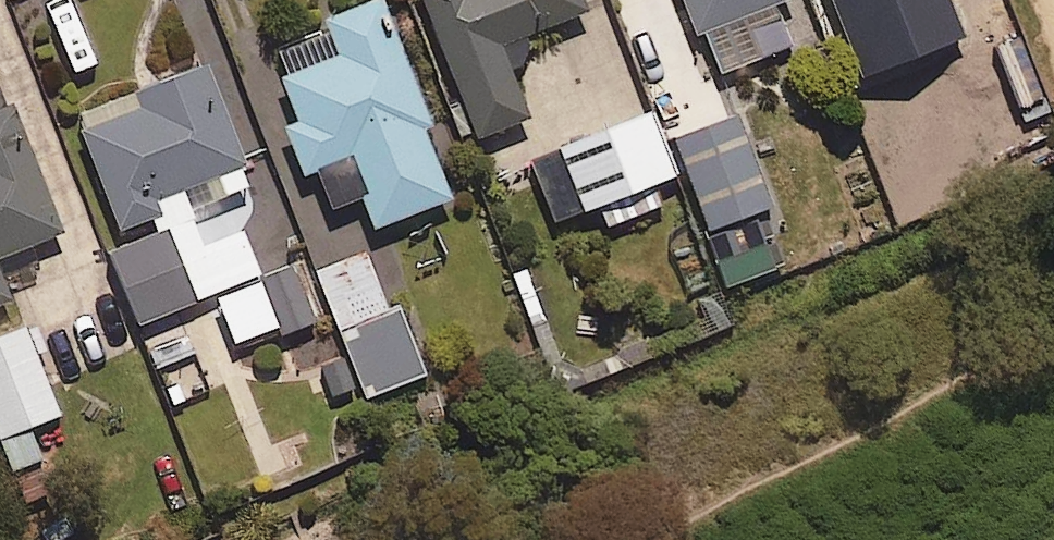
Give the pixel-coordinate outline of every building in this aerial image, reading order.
[(459,99),(477,144),(528,123),(511,81),(527,41),(587,17),(580,0),(419,0),(459,99)] [(710,81),(791,50),(775,9),(793,2),(792,0),(679,0),(710,81)] [(832,39),(853,30),(892,14),(887,0),(816,0),(832,39)] [(380,4),(324,25),(265,48),(295,125),(281,130),(299,178),(348,159),(376,232),(449,204),(422,133),(428,131),(380,4)] [(530,153),(559,226),(594,213),(601,231),(662,207),(655,188),(675,180),(615,29),(556,53),(587,130),(530,153)] [(252,193),(205,70),(72,122),(117,237),(144,226),(150,240),(110,256),(138,328),(214,299),(262,280),(245,235),(202,252),(189,218),(252,193)] [(10,108),(0,112),(0,261),(60,239),(10,108)] [(753,219),(770,213),(736,120),(673,143),(718,267),(765,250),(753,219)] [(397,309),(385,314),(364,258),(317,276),(364,402),(423,380),(397,309)] [(275,275),(262,280),(214,299),(233,348),(279,330),(284,343),(316,331),(292,268),(275,275)] [(9,306),(0,283),(0,309),(9,306)] [(58,420),(22,331),(0,340),(0,448),(11,475),(40,463),(27,432),(58,420)] [(185,332),(144,346),(155,379),(196,364),(185,332)] [(321,409),(357,394),(339,353),(303,368),(321,409)] [(200,363),(196,364),(155,379),(167,411),(212,396),(200,363)]
